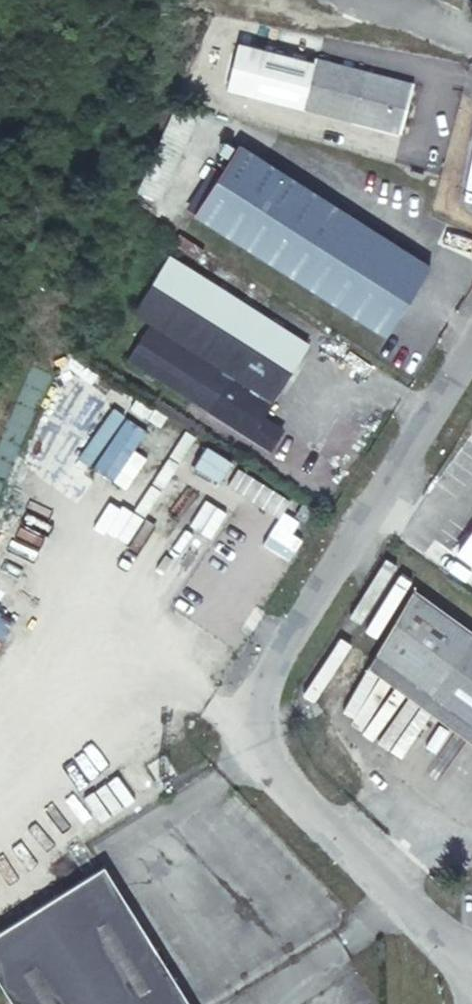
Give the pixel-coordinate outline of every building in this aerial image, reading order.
[(321,85),(318,104),(314,126),(415,142),(424,88),(323,72),(321,85)] [(304,102),(318,104),(321,85),(307,83),(304,102)] [(274,184),(284,190),(291,179),(282,173),(274,184)] [(291,179),(284,190),(248,244),(397,339),(441,270),(295,174),(291,179)] [(155,338),(131,376),(279,466),(294,442),(271,428),(313,360),(225,304),(229,297),(211,287),(207,293),(171,270),(136,325),(155,338)] [(108,408),(79,459),(92,466),(121,415),(108,408)] [(202,467),(205,463),(218,471),(230,451),(205,435),(200,444),(166,422),(156,438),(202,467)] [(226,485),(278,518),(289,500),(237,467),(226,485)] [(315,521),(306,515),(298,526),(308,533),(315,521)] [(450,550),(459,557),(471,567),(471,522),(450,550)] [(358,647),(471,735),(471,639),(405,586),(358,647)] [(358,647),(351,656),(471,749),(471,735),(358,647)] [(0,924),(0,975),(18,1003),(192,1003),(101,861),(0,924)]
